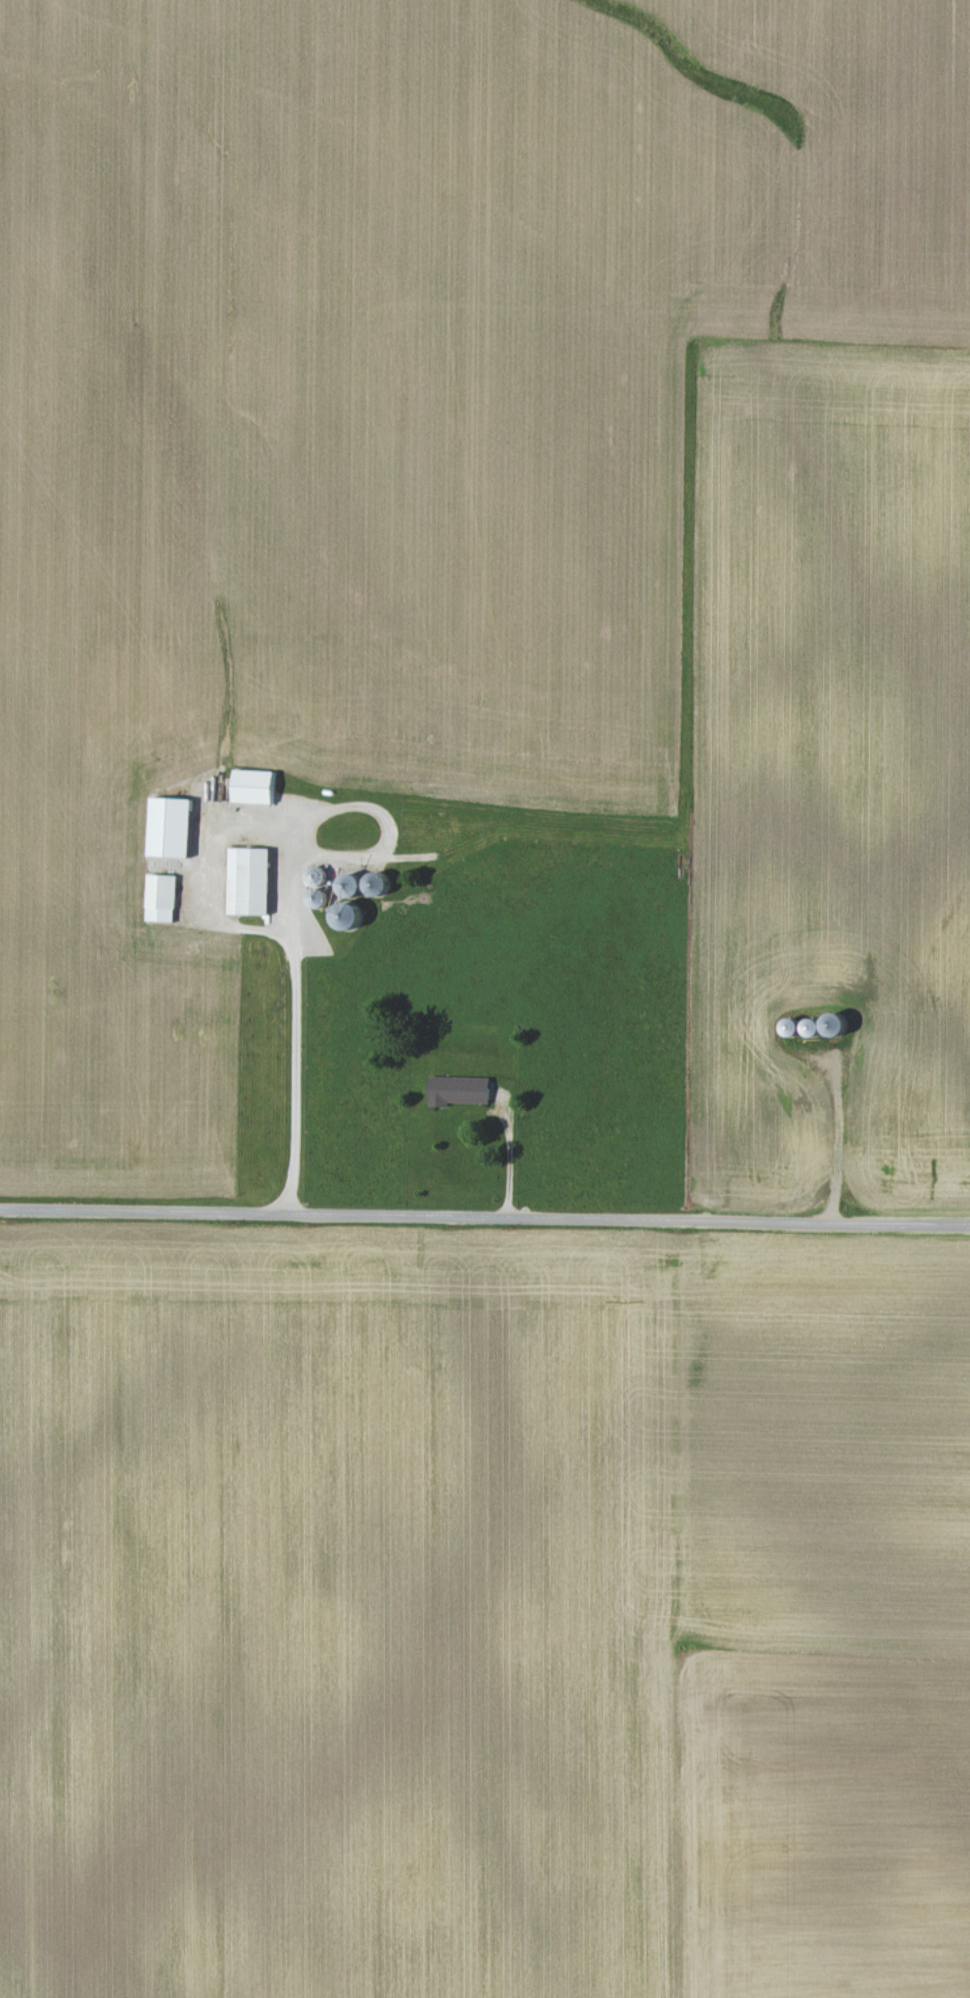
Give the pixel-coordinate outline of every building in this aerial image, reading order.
[(147,855),(187,857),(189,798),(149,797),(147,855)] [(267,914),(268,848),(228,847),(227,913),(267,914)] [(447,1102),(488,1103),(489,1078),(429,1076),(428,1107),(447,1107),(447,1102)]
